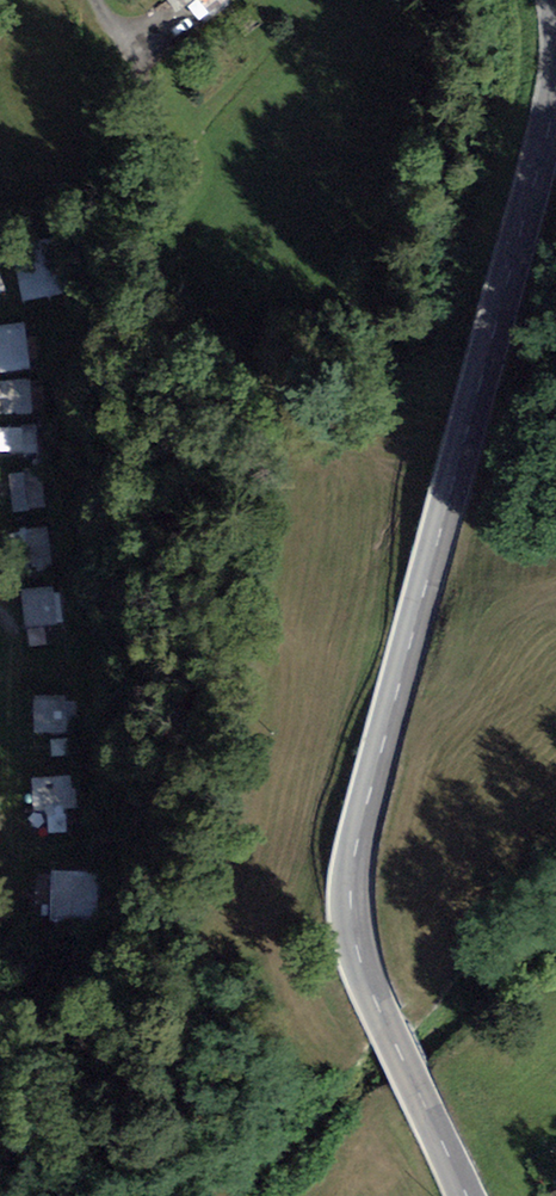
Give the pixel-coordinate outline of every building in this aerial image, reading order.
[(174,14),(194,0),(165,0),(174,14)] [(31,321),(0,322),(0,369),(34,367),(31,321)] [(36,376),(0,378),(0,412),(37,410),(36,376)] [(43,451),(41,422),(0,424),(0,453),(43,451)] [(12,471),(17,510),(50,506),(45,466),(12,471)] [(29,528),(31,568),(56,566),(53,526),(29,528)] [(27,624),(63,622),(61,583),(26,585),(27,624)] [(37,692),(38,729),(73,729),(73,692),(37,692)] [(35,772),(36,807),(79,806),(78,771),(35,772)] [(91,913),(91,868),(56,868),(56,913),(91,913)]
